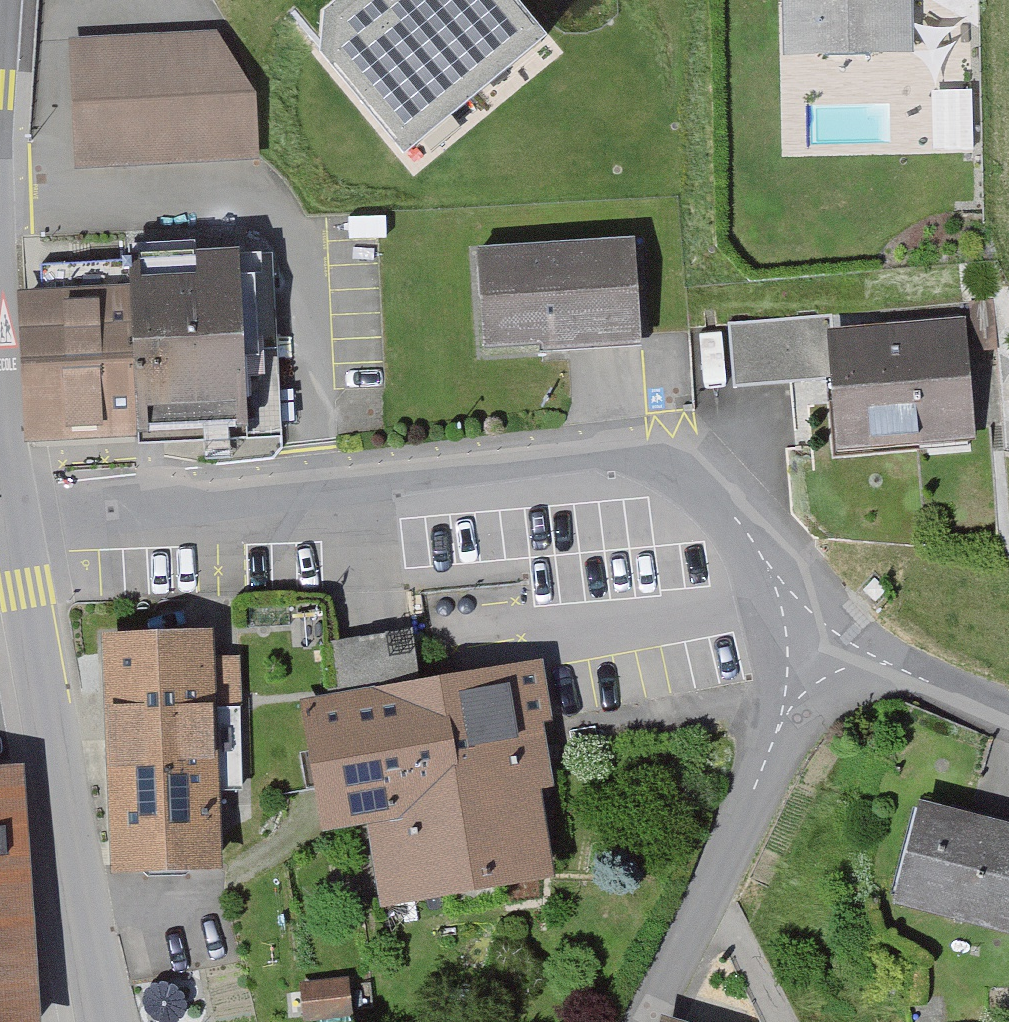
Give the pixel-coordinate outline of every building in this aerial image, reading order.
[(520,0),(331,0),(325,5),(319,54),(399,147),(542,26),(520,0)] [(787,48),(908,49),(908,0),(787,0),(787,48)] [(223,37),(74,45),(80,177),(268,166),(267,100),(223,37)] [(636,235),(475,244),(481,348),(642,339),(636,235)] [(139,300),(36,306),(44,455),(278,443),(269,259),(138,266),(139,300)] [(995,300),(968,301),(970,347),(997,346),(995,300)] [(827,316),(732,325),(737,386),(833,377),(829,335),(827,316)] [(961,323),(829,335),(833,377),(840,449),(972,438),(961,323)] [(211,625),(99,632),(113,870),(225,863),(211,625)] [(342,696),(305,701),(326,834),(369,827),(381,905),(559,878),(546,790),(561,788),(542,665),(423,683),(414,625),(333,638),(342,696)] [(14,763),(0,764),(0,1021),(35,1021),(14,763)] [(921,802),(896,902),(1008,930),(1008,824),(921,802)] [(300,983),(303,1021),(306,1021),(354,1018),(351,979),(300,983)]
